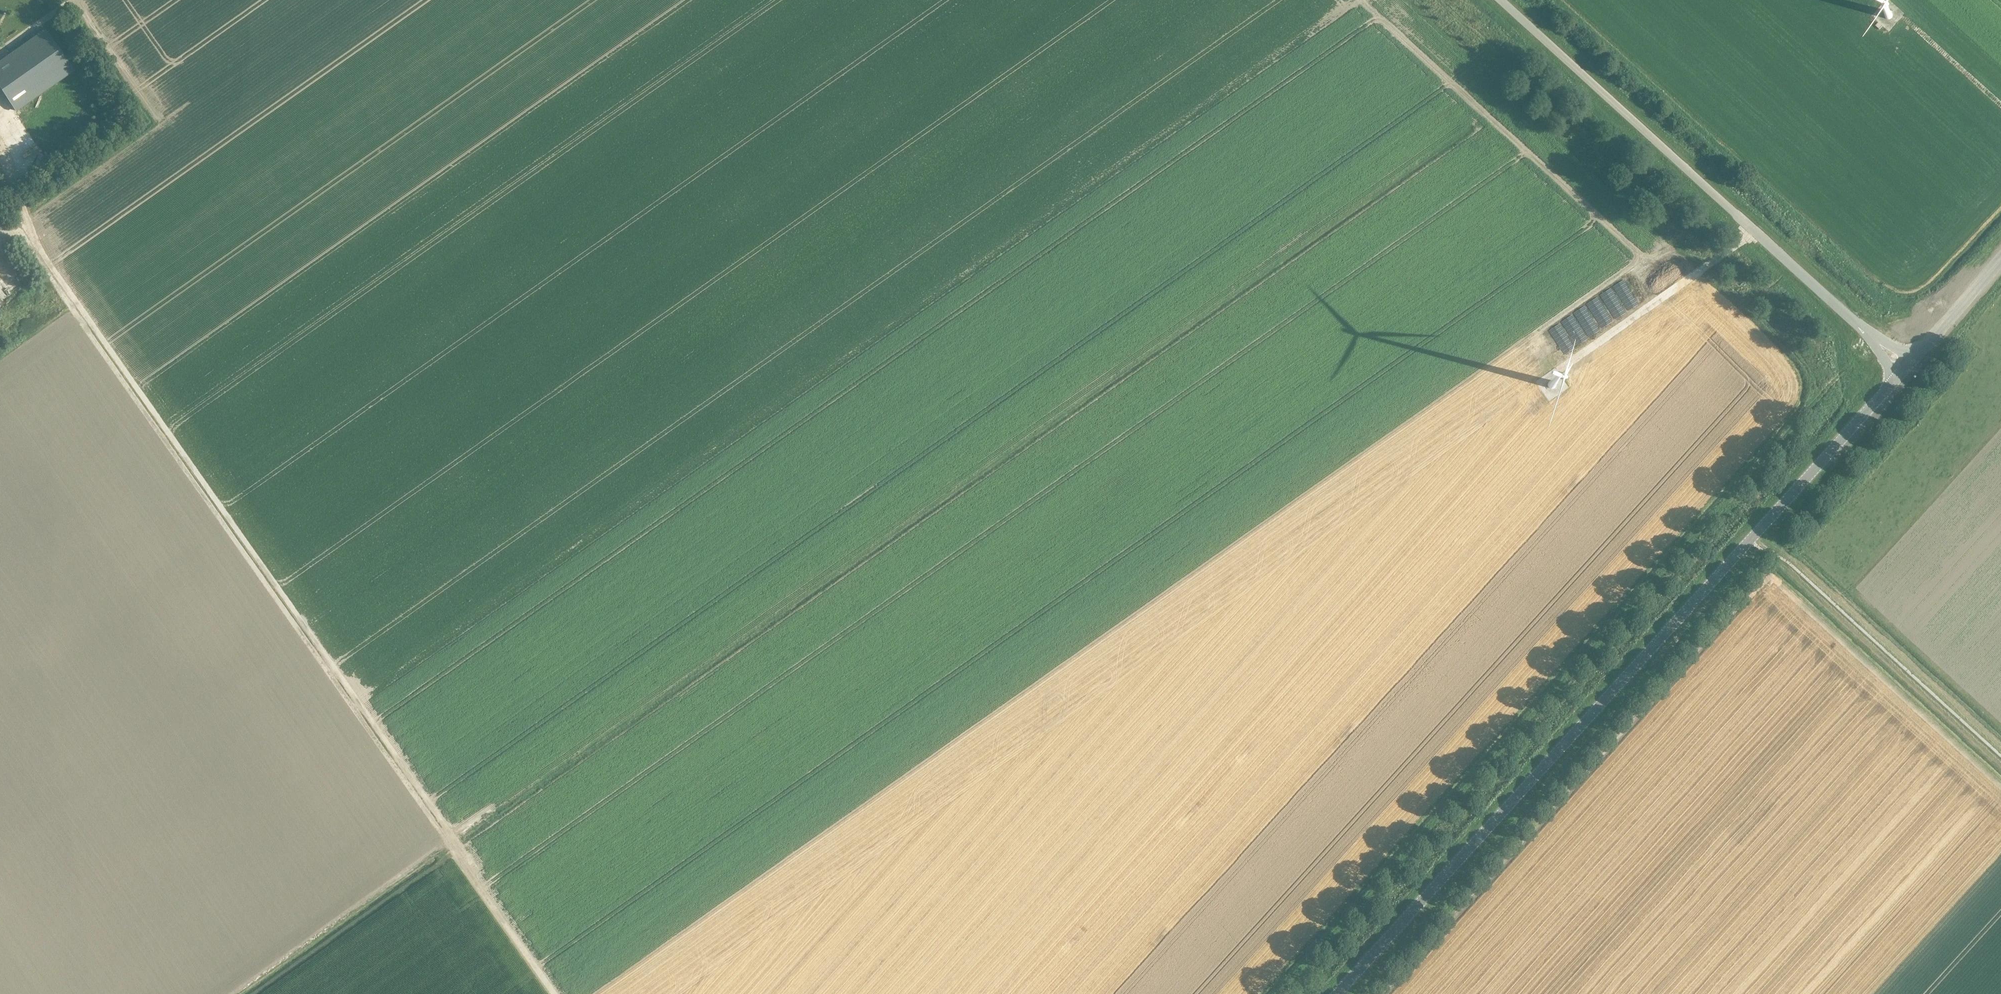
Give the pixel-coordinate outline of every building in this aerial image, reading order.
[(16,110),(72,71),(44,31),(0,62),(0,88),(16,110)] [(15,292),(28,284),(13,257),(0,265),(0,267),(15,292)]
